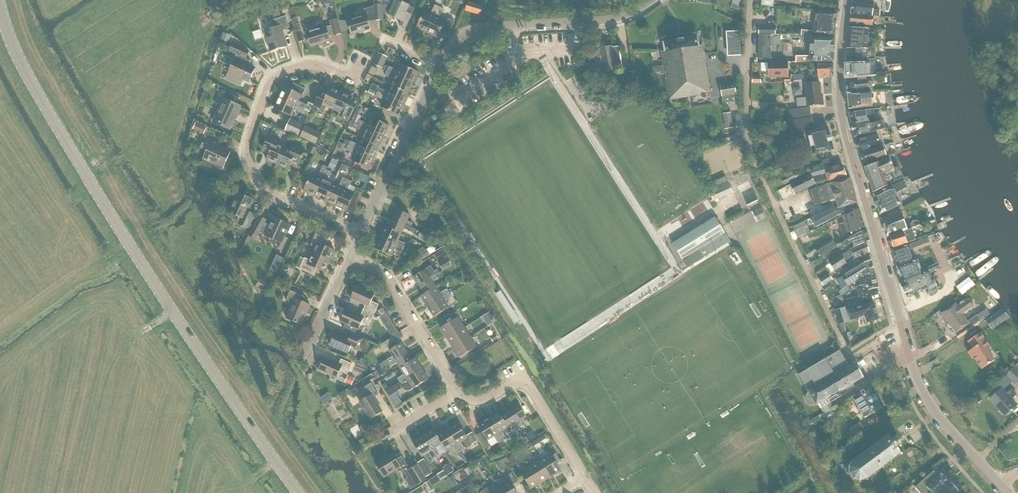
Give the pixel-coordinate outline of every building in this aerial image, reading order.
[(366,15),(347,21),(351,35),(370,29),(368,22),(374,20),(374,21),(382,20),(382,4),(381,4),(381,0),(374,0),(374,4),(374,7),(364,10),(366,15)] [(385,0),(393,4),(388,15),(401,21),(399,25),(405,28),(411,15),(414,8),(409,6),(401,2),(402,0),(385,0)] [(740,0),(732,0),(730,7),(737,9),(740,0)] [(852,1),(850,14),(851,14),(872,16),(873,16),(878,16),(879,16),(879,10),(873,9),(873,3),(862,2),(856,2),(855,1),(852,1)] [(479,15),(482,7),(468,2),(465,11),(479,15)] [(427,33),(439,7),(434,5),(430,14),(424,11),(416,28),(427,33)] [(439,7),(427,33),(437,38),(440,33),(448,36),(454,21),(449,19),(445,21),(439,18),(443,9),(439,7)] [(815,19),(814,31),(801,30),(801,35),(810,36),(822,37),(822,34),(835,35),(837,13),(816,12),(815,19)] [(850,15),(849,24),(872,26),(873,19),(873,16),(850,15)] [(271,51),(286,46),(281,30),(289,28),(285,16),(271,21),(273,28),(264,31),(271,51)] [(331,26),(334,35),(334,36),(342,33),(337,19),(330,21),(331,26)] [(334,35),(331,26),(306,33),(310,47),(330,41),(328,37),(334,35)] [(868,29),(849,28),(847,48),(856,48),(856,57),(875,57),(876,47),(867,47),(868,29)] [(727,32),(727,40),(728,40),(739,39),(739,31),(727,32)] [(699,46),(698,37),(684,39),(683,39),(677,40),(663,43),(664,51),(661,52),(669,100),(700,95),(699,93),(710,91),(704,54),(703,54),(702,45),(699,46)] [(795,56),(796,62),(833,62),(835,38),(810,37),(809,56),(795,56)] [(771,43),(758,43),(759,59),(771,59),(771,43)] [(236,54),(245,58),(248,51),(232,44),(228,51),(236,54)] [(597,76),(605,75),(604,71),(623,69),(619,46),(593,50),(597,76)] [(382,68),(387,57),(377,53),(372,64),(382,68)] [(245,58),(236,54),(228,72),(248,82),(254,69),(248,66),(250,61),(245,58)] [(858,57),(858,65),(846,65),(846,77),(867,76),(870,75),(875,75),(874,59),(869,60),(869,57),(858,57)] [(771,63),(768,63),(768,77),(788,76),(787,63),(774,63),(771,63)] [(833,77),(833,63),(809,64),(809,69),(817,69),(818,78),(833,77)] [(387,71),(413,83),(418,72),(400,64),(397,71),(389,67),(387,71)] [(408,94),(413,83),(387,71),(385,76),(393,80),(390,86),(408,94)] [(628,90),(637,89),(634,71),(625,72),(628,90)] [(851,93),(872,91),(871,77),(849,80),(851,93)] [(723,105),(737,102),(734,82),(720,85),(723,105)] [(807,106),(823,105),(822,96),(821,96),(820,82),(805,83),(806,98),(796,98),(797,107),(807,106)] [(278,98),(304,110),(310,112),(314,103),(306,99),(305,103),(301,101),(301,103),(298,101),(301,95),(302,96),(305,89),(293,83),(290,90),(283,87),(278,98)] [(377,92),(403,104),(408,94),(390,86),(388,92),(379,88),(377,92)] [(333,109),(341,92),(330,87),(327,93),(321,90),(313,106),(324,111),(326,106),(333,109)] [(238,114),(241,107),(236,105),(239,97),(221,90),(218,98),(223,100),(218,112),(217,111),(212,121),(230,129),(237,114),(238,114)] [(848,109),(872,106),(871,91),(846,94),(848,109)] [(341,92),(333,109),(339,112),(337,117),(341,119),(339,123),(344,125),(346,121),(348,122),(354,108),(347,105),(351,97),(341,92)] [(398,115),(403,104),(377,92),(375,96),(384,100),(381,107),(398,115)] [(302,114),(303,114),(304,110),(278,98),(273,109),(291,116),(294,110),(302,114)] [(800,119),(811,118),(811,117),(814,117),(811,117),(809,107),(790,110),(791,120),(800,119)] [(867,119),(865,110),(849,113),(850,120),(854,137),(883,129),(888,128),(886,120),(881,121),(869,124),(868,119),(867,119)] [(734,127),(731,112),(723,113),(726,129),(734,127)] [(355,113),(351,121),(357,125),(359,120),(361,116),(355,113)] [(357,125),(383,137),(388,126),(383,124),(386,119),(375,114),(372,119),(371,118),(368,124),(359,120),(357,125)] [(811,118),(800,119),(804,135),(808,134),(813,154),(833,149),(831,142),(832,142),(831,136),(830,136),(828,127),(815,130),(814,127),(812,120),(811,118)] [(297,136),(303,124),(290,119),(285,131),(297,136)] [(203,133),(206,126),(195,121),(192,128),(203,133)] [(378,147),(383,137),(357,125),(355,129),(364,133),(361,139),(378,147)] [(304,127),(300,137),(315,144),(320,135),(304,127)] [(277,165),(284,147),(278,145),(280,140),(269,135),(262,151),(269,154),(266,160),(277,165)] [(858,152),(880,145),(877,135),(855,141),(858,152)] [(231,151),(218,145),(219,143),(206,137),(201,148),(207,150),(203,159),(216,165),(214,168),(222,172),(231,151)] [(361,139),(358,145),(350,141),(349,141),(347,146),(374,158),(378,147),(361,139)] [(313,155),(316,148),(311,145),(308,152),(313,155)] [(863,164),(886,157),(883,145),(860,153),(863,164)] [(284,147),(277,165),(288,170),(292,159),(299,162),(304,151),(293,146),(291,150),(284,147)] [(369,168),(374,158),(347,146),(346,148),(345,150),(354,154),(351,160),(369,168)] [(894,168),(890,158),(864,168),(873,193),(888,186),(887,185),(904,177),(899,166),(894,168)] [(331,160),(328,167),(333,170),(336,162),(331,160)] [(838,165),(824,169),(823,166),(811,170),(812,176),(825,172),(827,180),(845,176),(842,166),(839,167),(838,165)] [(311,174),(303,191),(314,196),(326,170),(321,168),(317,177),(311,174)] [(314,196),(324,201),(332,184),(326,181),(330,172),(326,170),(314,196)] [(795,174),(789,177),(792,182),(805,176),(803,170),(795,174)] [(360,173),(357,180),(365,183),(368,177),(360,173)] [(806,176),(790,184),(795,194),(814,184),(810,175),(806,176)] [(816,188),(810,191),(814,205),(836,199),(838,208),(857,202),(850,177),(831,182),(831,183),(825,185),(816,188)] [(335,206),(347,180),(342,178),(338,186),(332,184),(324,201),(335,206)] [(347,180),(335,206),(346,211),(346,210),(351,213),(360,193),(354,190),(353,193),(347,191),(351,182),(347,180)] [(713,201),(720,198),(732,193),(727,180),(708,188),(713,201)] [(898,182),(873,195),(880,215),(886,211),(888,216),(896,212),(895,212),(900,210),(903,209),(901,206),(902,206),(894,192),(901,188),(898,182)] [(248,228),(254,215),(247,212),(252,200),(237,194),(229,212),(238,216),(235,223),(248,228)] [(832,208),(812,219),(816,227),(844,212),(842,207),(838,208),(838,207),(832,208)] [(843,237),(848,236),(864,228),(859,207),(842,216),(844,223),(839,224),(841,231),(843,237)] [(755,218),(764,213),(761,208),(752,212),(755,218)] [(392,219),(411,227),(412,224),(407,221),(410,215),(397,209),(392,219)] [(888,216),(881,219),(886,237),(907,230),(900,210),(895,212),(896,212),(888,216)] [(259,216),(248,236),(255,240),(259,233),(264,235),(281,243),(289,225),(273,217),(269,226),(264,223),(266,220),(259,216)] [(687,268),(704,257),(730,242),(715,217),(672,243),(687,268)] [(409,231),(411,227),(392,219),(388,228),(401,234),(404,228),(409,231)] [(798,239),(809,233),(806,225),(794,231),(798,239)] [(388,228),(385,226),(379,237),(403,248),(405,244),(398,241),(401,234),(388,228)] [(855,246),(869,240),(866,229),(852,236),(842,244),(839,246),(841,249),(853,241),(855,246)] [(893,248),(907,243),(915,240),(911,229),(890,236),(891,240),(890,242),(891,245),(893,246),(893,248)] [(314,236),(310,245),(315,247),(312,254),(329,262),(334,251),(325,247),(328,240),(315,234),(314,236)] [(401,253),(403,248),(379,237),(374,248),(391,256),(394,249),(401,253)] [(927,238),(909,245),(911,249),(929,242),(927,238)] [(820,258),(830,251),(836,247),(832,240),(815,251),(820,258)] [(845,253),(848,259),(853,255),(855,259),(853,260),(854,263),(858,261),(857,258),(869,253),(866,243),(850,250),(845,253)] [(423,259),(435,251),(428,247),(419,253),(423,259)] [(904,247),(892,251),(898,267),(897,267),(898,270),(897,272),(898,276),(901,277),(902,279),(901,280),(903,284),(901,284),(902,286),(901,286),(905,296),(906,296),(907,297),(925,289),(927,294),(929,293),(929,294),(932,294),(935,293),(936,291),(935,290),(937,289),(937,288),(933,280),(929,273),(940,268),(937,263),(921,271),(917,260),(910,263),(906,251),(904,247)] [(845,261),(848,259),(845,253),(840,256),(829,263),(835,271),(837,275),(849,267),(845,261)] [(302,262),(299,269),(311,274),(314,268),(325,272),(329,262),(312,254),(309,260),(304,258),(304,259),(302,262)] [(276,255),(273,263),(280,266),(283,258),(276,255)] [(442,271),(451,265),(447,258),(438,263),(442,271)] [(863,276),(874,273),(871,260),(860,265),(860,266),(842,277),(847,286),(857,280),(863,276)] [(418,265),(409,271),(412,275),(421,270),(418,265)] [(418,286),(435,275),(433,272),(428,275),(425,269),(413,277),(418,286)] [(869,290),(878,288),(874,273),(863,276),(857,280),(858,286),(856,287),(859,296),(851,298),(852,305),(855,305),(872,301),(869,290)] [(822,286),(832,280),(828,274),(819,280),(822,286)] [(424,295),(436,287),(432,282),(438,279),(435,275),(418,286),(424,294),(424,295)] [(362,311),(373,315),(378,304),(371,301),(374,295),(356,286),(350,299),(365,305),(362,311)] [(841,289),(838,291),(840,294),(848,289),(846,286),(841,289)] [(427,307),(449,293),(446,289),(440,293),(436,287),(424,295),(424,294),(420,296),(427,307)] [(307,313),(310,306),(302,302),(304,297),(290,290),(285,300),(292,303),(286,318),(300,325),(306,312),(307,313)] [(449,293),(427,307),(433,317),(449,308),(445,301),(451,297),(449,293)] [(980,321),(976,315),(967,321),(962,314),(974,306),(972,301),(968,298),(963,301),(962,301),(960,303),(957,306),(955,303),(940,313),(955,334),(968,324),(970,328),(980,321)] [(862,307),(848,311),(851,320),(865,316),(867,323),(878,319),(874,303),(862,306),(862,307)] [(844,323),(849,322),(845,307),(835,310),(839,325),(840,324),(844,323)] [(976,315),(980,321),(989,314),(985,308),(976,315)] [(373,315),(362,311),(360,316),(345,309),(340,322),(358,330),(361,323),(368,326),(373,315)] [(985,320),(991,329),(1003,321),(1000,316),(1005,312),(1002,309),(985,320)] [(386,313),(380,317),(385,326),(392,322),(386,313)] [(440,328),(446,338),(464,327),(458,317),(440,328)] [(453,348),(470,337),(464,327),(446,338),(453,348)] [(358,350),(363,338),(351,333),(348,339),(335,333),(329,345),(347,353),(350,347),(358,350)] [(972,349),(967,352),(972,359),(973,357),(981,369),(994,360),(987,350),(991,348),(980,333),(967,342),(972,349)] [(391,337),(384,342),(387,347),(394,342),(391,337)] [(476,347),(470,337),(453,348),(459,358),(476,347)] [(389,363),(406,352),(401,343),(389,351),(392,356),(387,359),(389,363)] [(849,365),(846,360),(840,350),(798,375),(809,393),(807,395),(806,397),(806,400),(807,402),(809,404),(812,404),(815,403),(816,406),(818,404),(824,414),(830,411),(826,405),(830,403),(842,396),(855,388),(853,384),(863,377),(854,362),(849,365)] [(412,361),(412,360),(406,352),(389,363),(391,366),(396,363),(400,368),(412,361)] [(359,357),(357,363),(365,366),(364,357),(359,357)] [(338,365),(324,358),(318,370),(336,378),(339,372),(347,375),(352,364),(341,359),(338,365)] [(399,383),(421,369),(415,358),(412,360),(412,361),(400,368),(404,374),(397,379),(399,383)] [(383,367),(376,371),(379,376),(386,372),(383,367)] [(1006,375),(1014,384),(1017,380),(1017,371),(1014,367),(1009,372),(1006,375)] [(412,389),(428,379),(421,369),(399,383),(385,391),(388,397),(388,396),(395,392),(402,388),(404,391),(408,392),(412,389)] [(347,375),(344,382),(351,385),(354,378),(347,375)] [(370,419),(382,412),(373,398),(378,395),(371,383),(361,389),(366,398),(360,402),(370,419)] [(873,395),(869,387),(852,397),(865,418),(881,408),(876,400),(877,399),(874,394),(873,395)] [(355,388),(348,392),(353,399),(359,395),(355,388)] [(1001,389),(990,399),(1005,415),(1016,405),(1011,399),(1016,395),(1011,389),(1006,394),(1001,389)] [(329,395),(321,401),(323,405),(332,399),(329,395)] [(501,412),(508,408),(503,400),(496,404),(501,412)] [(509,410),(520,428),(523,425),(520,420),(526,417),(518,405),(509,410)] [(516,430),(520,428),(509,410),(501,416),(508,428),(513,425),(516,430)] [(830,411),(824,414),(824,415),(823,415),(826,421),(834,416),(831,411),(830,411)] [(501,416),(499,412),(488,419),(502,441),(506,438),(502,432),(508,428),(501,416)] [(498,443),(502,441),(488,419),(478,425),(487,441),(494,437),(498,443)] [(452,437),(460,451),(464,449),(460,442),(467,438),(457,423),(447,429),(452,437)] [(853,434),(864,428),(861,423),(850,429),(853,434)] [(433,429),(422,435),(436,457),(440,455),(436,448),(442,444),(437,437),(437,436),(437,435),(433,429)] [(456,454),(460,451),(452,437),(447,429),(437,435),(437,436),(437,437),(442,444),(446,451),(452,447),(456,454)] [(471,445),(477,441),(472,432),(466,436),(471,445)] [(483,450),(489,446),(481,432),(475,436),(483,450)] [(533,433),(527,437),(530,441),(536,437),(533,433)] [(892,441),(888,437),(889,436),(888,434),(886,436),(887,437),(879,443),(878,442),(876,443),(877,444),(871,449),(870,448),(868,449),(869,450),(862,455),(861,454),(860,455),(861,456),(854,461),(853,460),(852,461),(853,462),(850,467),(849,466),(848,468),(849,468),(849,473),(848,473),(848,475),(850,474),(853,478),(852,479),(854,480),(855,479),(859,481),(859,482),(861,482),(861,481),(865,480),(866,481),(868,480),(867,479),(874,474),(874,475),(876,474),(875,473),(882,468),(883,469),(885,468),(884,467),(890,462),(891,463),(893,462),(892,461),(900,455),(901,455),(903,454),(901,452),(900,453),(896,448),(899,446),(899,447),(901,446),(900,444),(899,444),(896,440),(896,439),(895,438),(894,439),(894,440),(892,441)] [(432,460),(436,457),(422,435),(412,442),(421,457),(428,453),(432,460)] [(540,459),(551,477),(561,471),(550,453),(540,459)] [(396,460),(392,454),(375,464),(383,477),(400,466),(407,478),(405,479),(411,489),(427,480),(418,464),(410,469),(402,456),(396,460)] [(512,456),(508,459),(512,466),(517,463),(512,456)] [(503,469),(510,464),(505,457),(498,462),(503,469)] [(432,473),(424,459),(417,463),(425,476),(432,473)] [(551,477),(540,459),(530,465),(541,483),(551,477)] [(448,463),(442,467),(447,475),(453,471),(448,463)] [(531,489),(541,483),(530,465),(520,472),(531,489)] [(469,467),(464,470),(468,476),(473,473),(469,467)] [(933,472),(915,487),(920,492),(955,492),(958,491),(951,483),(950,484),(941,474),(938,477),(933,472)] [(495,481),(503,492),(516,492),(512,486),(517,482),(511,473),(501,479),(495,481)] [(432,488),(431,486),(428,481),(423,484),(427,491),(432,488)] [(495,481),(491,486),(481,492),(482,492),(503,492),(495,481)] [(470,484),(460,490),(461,492),(476,492),(470,484)]
